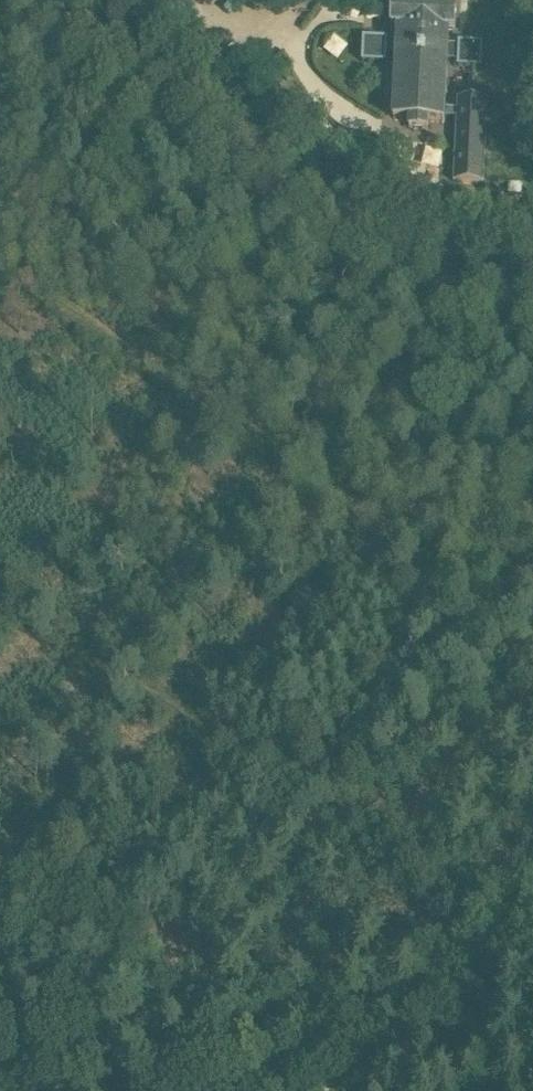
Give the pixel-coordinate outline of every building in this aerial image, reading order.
[(362,37),(361,62),(386,63),(386,56),(396,56),(393,119),(410,120),(409,128),(428,129),(428,120),(445,121),(445,117),(457,117),(454,182),(484,184),(488,99),(458,98),(457,109),(446,108),(448,60),(458,60),(458,67),(482,68),(483,42),(459,41),(459,44),(446,44),(447,30),(455,30),(456,6),(393,3),(392,27),(400,28),(399,41),(387,40),(387,38),(362,37)]
